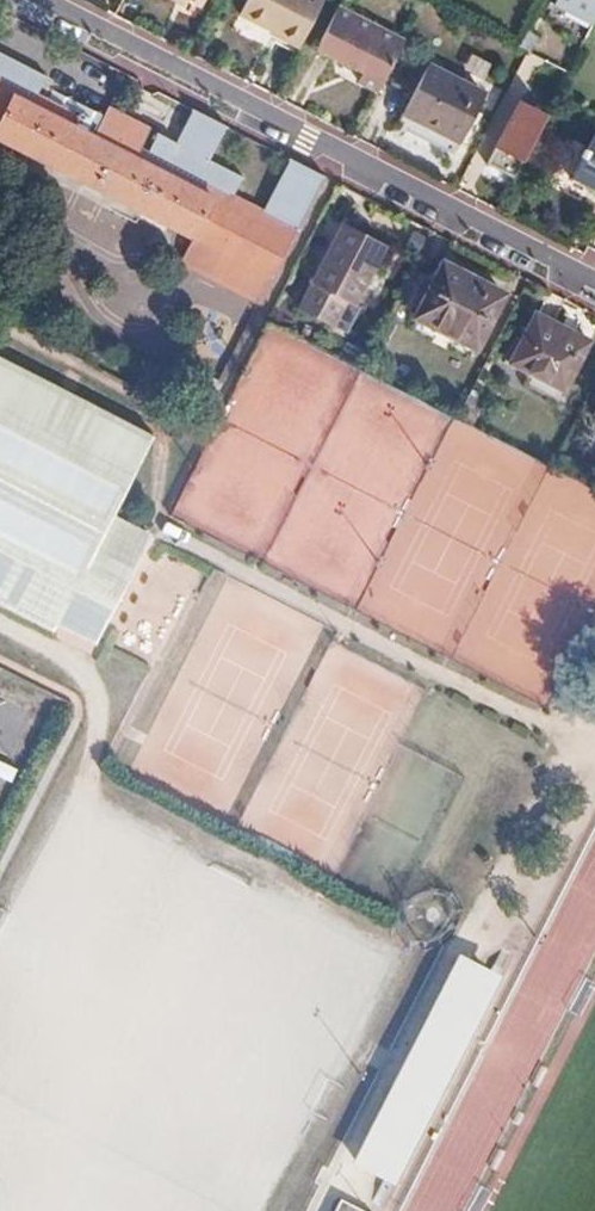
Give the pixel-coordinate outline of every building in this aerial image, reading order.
[(330,4),(321,0),(253,0),(245,17),(274,31),(272,36),(306,52),(330,4)] [(594,22),(594,0),(559,0),(555,8),(592,27),(594,22)] [(378,92),(403,42),(338,8),(318,48),(363,70),(358,81),(378,92)] [(527,52),(537,33),(529,29),(519,47),(527,52)] [(459,144),(484,97),(427,68),(403,115),(459,144)] [(191,238),(179,263),(256,302),(293,229),(138,150),(147,131),(105,110),(95,129),(0,81),(0,142),(191,238)] [(483,167),(518,176),(536,108),(501,99),(483,167)] [(593,134),(569,180),(594,194),(594,135),(593,134)] [(343,227),(312,286),(299,312),(330,328),(344,303),(353,308),(384,249),(343,227)] [(417,312),(413,319),(475,350),(502,296),(440,266),(432,281),(422,276),(407,307),(417,312)] [(535,317),(511,366),(564,392),(588,343),(535,317)] [(51,636),(56,626),(96,646),(151,535),(112,516),(152,435),(0,360),(0,610),(51,636)] [(355,1163),(388,1178),(494,976),(462,959),(397,1082),(355,1163)] [(340,1200),(334,1210),(365,1210),(340,1200)]
